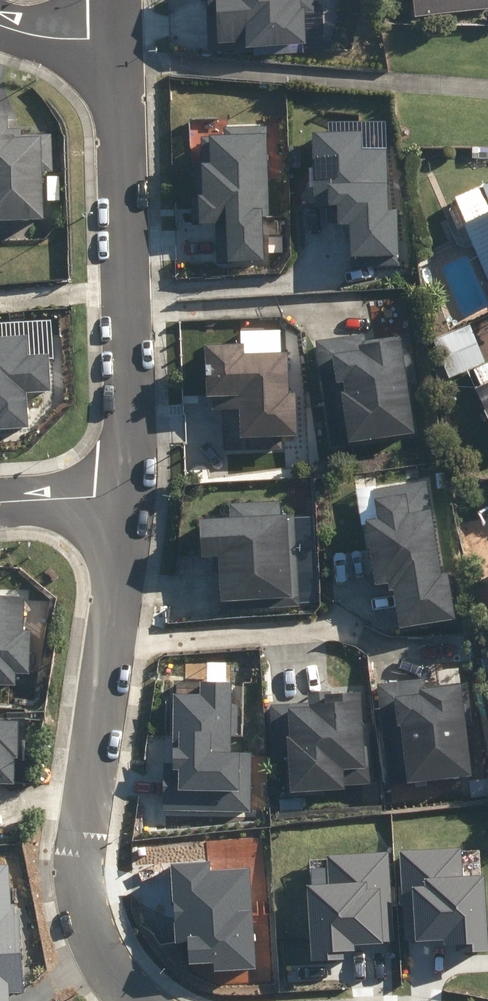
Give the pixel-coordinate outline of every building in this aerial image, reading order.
[(202,2),(213,2),(214,45),(304,44),(304,12),(312,12),(312,0),(202,0),(202,2)] [(414,14),(487,7),(487,0),(413,0),(414,14)] [(49,219),(47,169),(55,169),(54,134),(25,135),(24,129),(10,129),(9,117),(0,117),(0,220),(49,219)] [(194,150),(191,227),(216,227),(215,266),(232,266),(269,268),(274,132),(215,129),(215,150),(194,150)] [(352,273),(407,276),(411,196),(397,196),(399,166),(364,164),(366,140),(315,137),(311,209),(344,210),(343,228),(355,229),(352,273)] [(473,162),(487,162),(487,151),(472,151),(473,162)] [(463,204),(467,211),(476,206),(473,200),(463,204)] [(487,283),(487,218),(464,229),(487,283)] [(433,344),(449,382),(486,366),(470,328),(433,344)] [(369,337),(318,340),(330,448),(423,437),(411,336),(369,341),(369,337)] [(0,338),(0,428),(28,426),(26,393),(50,391),(48,356),(27,357),(26,337),(0,338)] [(236,346),(211,345),(208,412),(246,413),(245,439),(299,441),(301,394),(291,394),(292,354),(285,354),(286,339),(237,337),(236,346)] [(487,424),(487,367),(475,373),(482,388),(474,391),(485,414),(483,414),(487,424)] [(445,575),(434,482),(380,488),(383,519),(368,520),(376,589),(399,586),(404,629),(461,623),(456,574),(445,575)] [(283,501),(234,499),(233,520),(208,519),(207,560),(225,560),(223,602),(296,605),(299,516),(282,516),(283,501)] [(0,595),(0,685),(20,686),(21,674),(35,674),(35,657),(39,657),(40,632),(29,632),(31,596),(0,595)] [(232,734),(235,673),(179,670),(176,757),(158,757),(156,809),(235,812),(236,803),(251,804),(254,735),(232,734)] [(474,725),(470,681),(428,685),(427,678),(379,683),(389,786),(475,778),(470,726),(474,725)] [(287,754),(286,790),(346,792),(346,788),(372,789),(374,747),(368,747),(370,695),(312,693),(311,707),(276,706),(275,753),(287,754)] [(28,721),(0,720),(0,787),(12,787),(11,790),(22,790),(22,750),(28,750),(28,721)] [(460,849),(400,852),(405,942),(445,940),(446,952),(487,950),(484,875),(461,877),(460,849)] [(328,869),(308,870),(313,960),(355,958),(354,945),(392,943),(387,853),(327,856),(328,869)] [(208,861),(171,863),(176,943),(189,942),(190,963),(216,961),(216,971),(254,969),(249,871),(209,873),(208,861)] [(0,867),(0,1000),(8,1000),(8,994),(22,993),(18,907),(7,908),(5,867),(0,867)]
